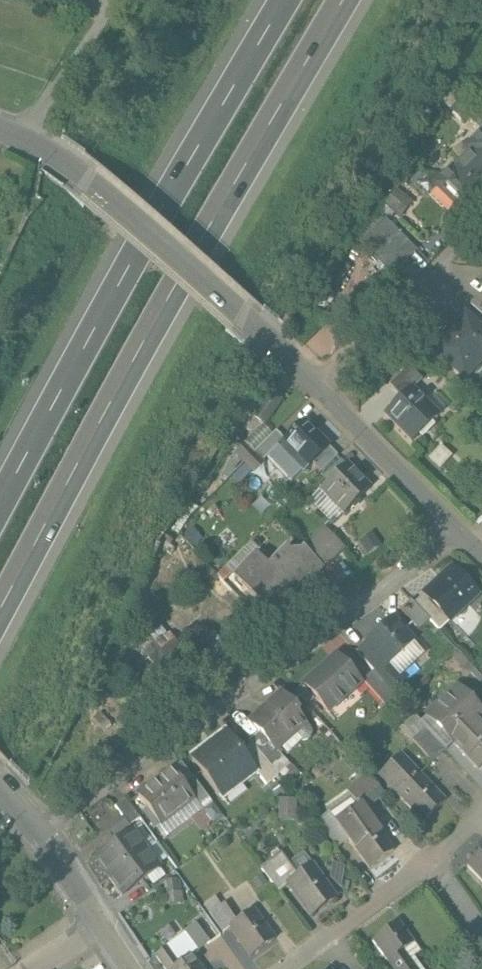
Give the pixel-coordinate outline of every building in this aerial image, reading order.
[(479,112),(470,122),(481,133),(481,115),(479,112)] [(453,171),(452,170),(436,185),(464,213),(480,198),(478,196),(481,193),(481,133),(467,148),(471,153),(453,171)] [(386,221),(360,246),(392,277),(417,252),(386,221)] [(462,316),(432,350),(462,376),(479,356),(481,359),(481,333),(462,316)] [(438,417),(412,391),(386,417),(413,443),(438,417)] [(283,444),(278,450),(303,476),(329,450),(304,424),(283,444)] [(252,459),(244,468),(253,478),(262,469),(261,467),(278,450),(283,444),(275,436),(252,459)] [(440,468),(451,454),(440,445),(428,458),(440,468)] [(252,459),(243,449),(234,458),(244,468),(252,459)] [(347,467),(321,494),(345,518),(372,491),(347,467)] [(327,528),(318,538),(329,549),(338,539),(327,528)] [(332,554),(317,539),(310,546),(326,561),(332,554)] [(287,554),(264,577),(251,563),(235,580),(264,610),(269,611),(274,611),(278,609),(281,605),(282,601),(282,596),(286,593),(288,595),(290,596),(292,596),(295,596),(297,594),(298,592),(299,590),(299,588),(309,580),(312,583),(314,582),(295,563),(296,562),(287,554)] [(323,573),(304,554),(296,562),(295,563),(314,582),(323,573)] [(454,569),(425,596),(451,622),(479,595),(454,569)] [(451,622),(425,596),(415,606),(431,623),(440,632),(451,622)] [(415,606),(411,602),(401,612),(421,632),(431,623),(415,606)] [(413,646),(390,621),(364,644),(365,645),(388,669),(389,669),(413,646)] [(388,669),(365,645),(356,654),(374,674),(393,694),(403,684),(389,669),(388,669)] [(336,660),(304,688),(328,716),(360,687),(336,660)] [(393,694),(374,674),(364,683),(385,706),(395,697),(393,694)] [(459,691),(430,717),(453,742),(480,771),(481,769),(481,715),(459,691)] [(282,698),(270,710),(267,707),(250,724),(260,736),(274,750),(275,749),(291,733),(295,737),(306,727),(296,717),(298,715),(282,698)] [(453,742),(430,717),(421,725),(444,750),(453,742)] [(421,725),(417,720),(402,733),(411,743),(413,741),(434,764),(447,752),(444,750),(421,725)] [(306,727),(295,737),(301,743),(309,742),(312,733),(306,727)] [(240,755),(224,734),(210,744),(213,748),(194,762),(220,797),(253,772),(240,755)] [(274,750),(260,736),(250,744),(251,745),(278,778),(290,768),(275,749),(274,750)] [(278,778),(251,745),(240,755),(253,772),(266,788),(278,778)] [(445,802),(405,759),(384,780),(424,822),(445,802)] [(171,773),(138,798),(161,828),(194,803),(182,787),(171,773)] [(359,800),(377,788),(366,775),(348,790),(359,800)] [(209,801),(193,779),(182,787),(194,803),(199,809),(209,801)] [(139,822),(124,802),(115,809),(129,829),(139,822)] [(335,819),(350,841),(375,823),(359,802),(335,819)] [(375,823),(350,841),(356,849),(381,831),(375,823)] [(381,831),(356,849),(371,869),(395,852),(381,831)] [(132,833),(95,861),(109,879),(146,852),(132,833)] [(280,854),(277,850),(271,855),(273,859),(261,868),(281,894),(292,886),(290,883),(300,876),(282,852),(280,854)] [(146,852),(109,879),(123,898),(159,870),(146,852)] [(469,867),(481,880),(481,855),(469,867)] [(300,876),(290,883),(292,886),(311,914),(335,898),(314,867),(300,876)] [(255,911),(231,928),(237,936),(261,919),(255,911)] [(261,919),(237,936),(251,957),(276,940),(261,919)] [(399,924),(374,942),(389,962),(404,952),(414,944),(399,924)] [(0,935),(0,964),(25,946),(12,927),(0,935)] [(389,962),(393,968),(416,968),(404,952),(389,962)] [(174,968),(192,968),(199,964),(193,956),(174,968)]
